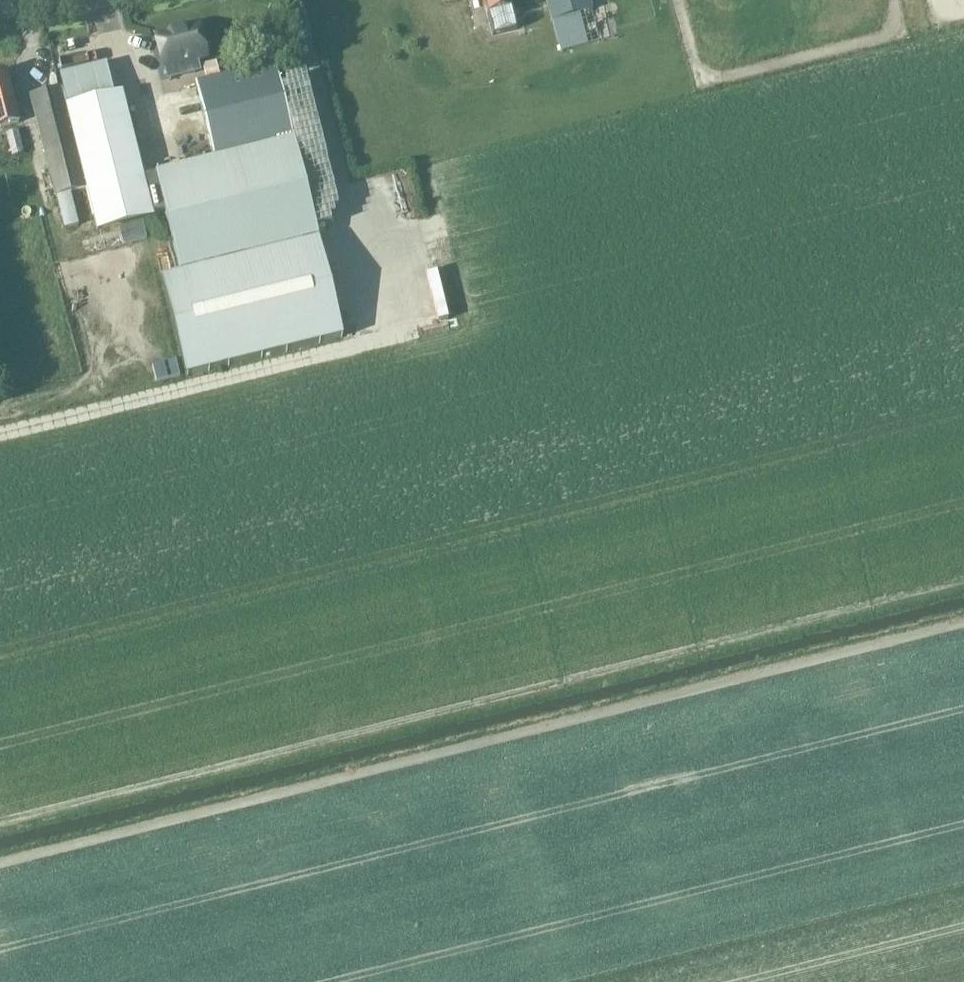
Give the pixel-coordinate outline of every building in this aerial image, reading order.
[(488,13),(493,35),(516,29),(511,7),(509,0),(484,0),(488,13)] [(591,11),(588,0),(546,0),(552,22),(560,52),(599,41),(591,11)] [(194,27),(153,37),(160,69),(161,69),(164,80),(173,78),(170,67),(202,59),(194,27)] [(164,212),(179,272),(317,238),(274,65),(195,85),(213,156),(212,157),(213,160),(142,178),(121,93),(113,95),(105,63),(58,75),(66,106),(96,229),(164,212)] [(5,72),(0,74),(0,127),(17,122),(5,72)] [(86,189),(61,88),(31,96),(56,197),(86,189)] [(180,273),(161,278),(169,313),(185,376),(198,373),(342,337),(317,238),(180,273)] [(360,300),(342,303),(346,326),(364,323),(360,300)]
